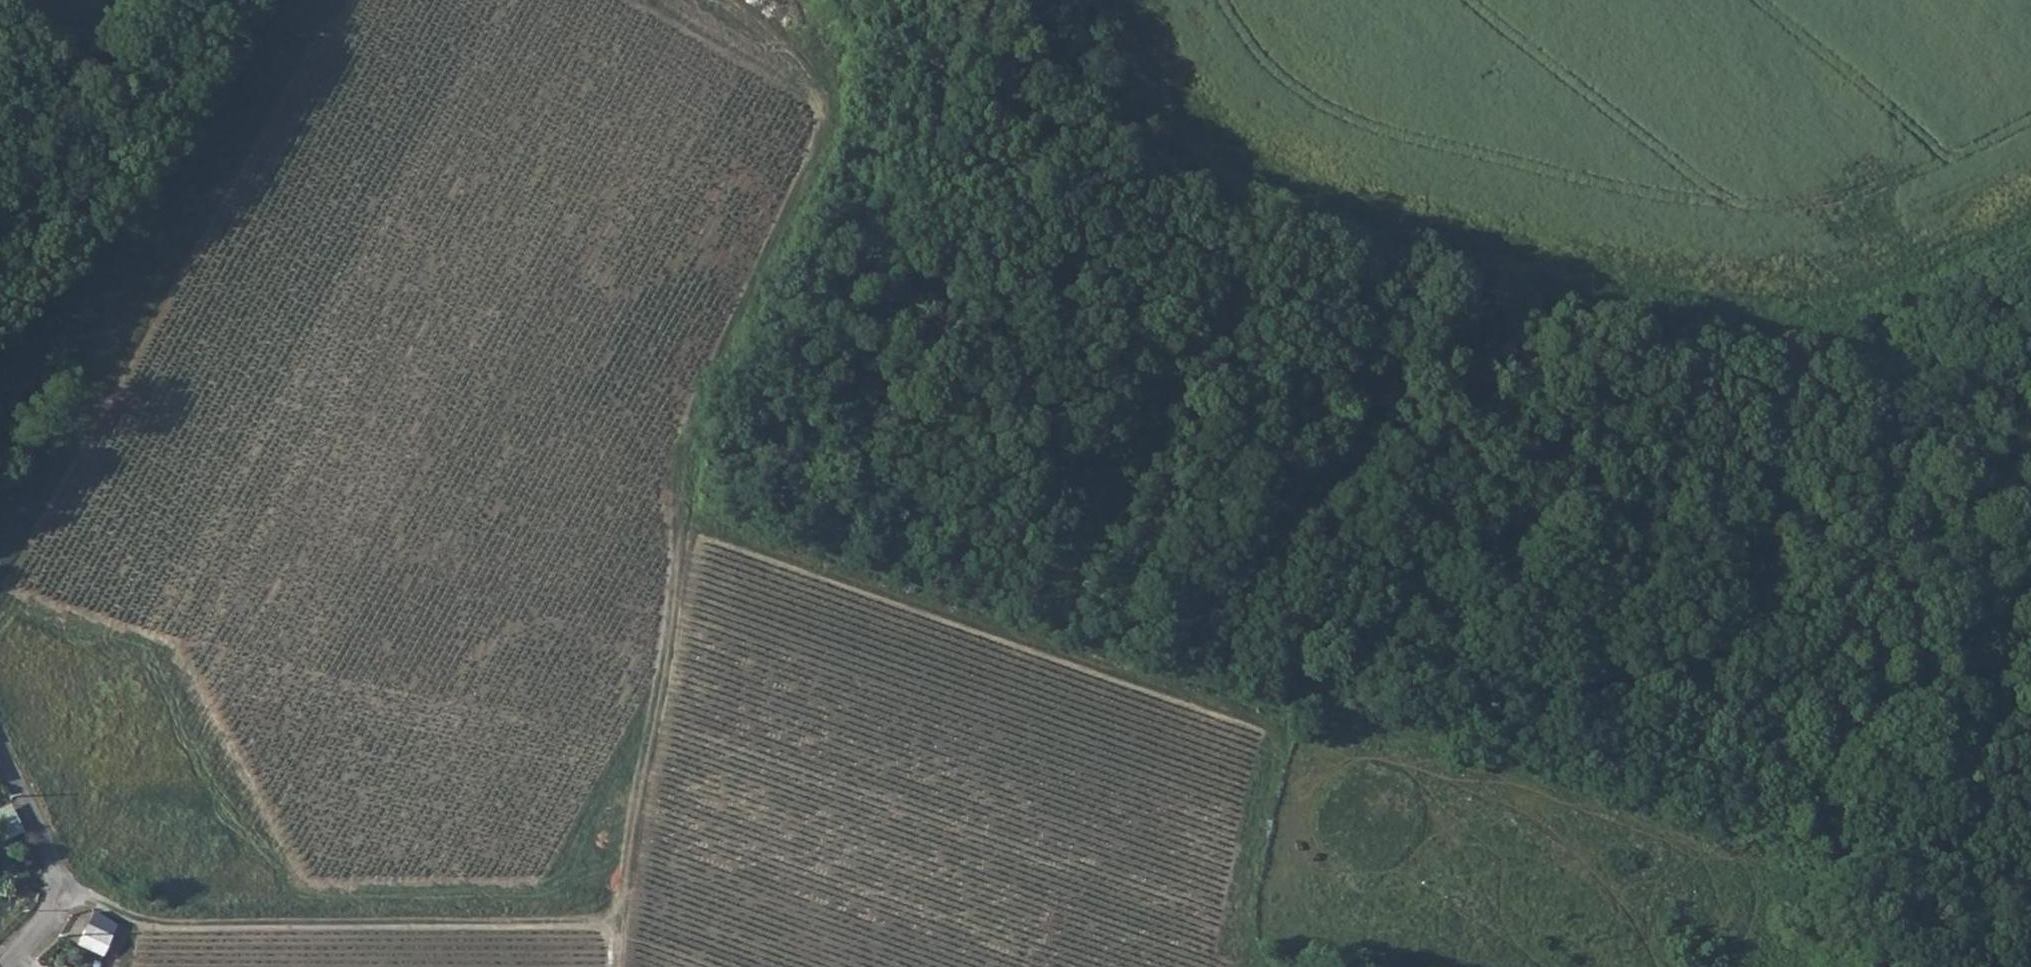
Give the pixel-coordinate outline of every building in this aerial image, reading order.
[(19,834),(8,805),(0,808),(0,841),(19,834)] [(117,932),(83,916),(70,945),(105,961),(117,932)]
